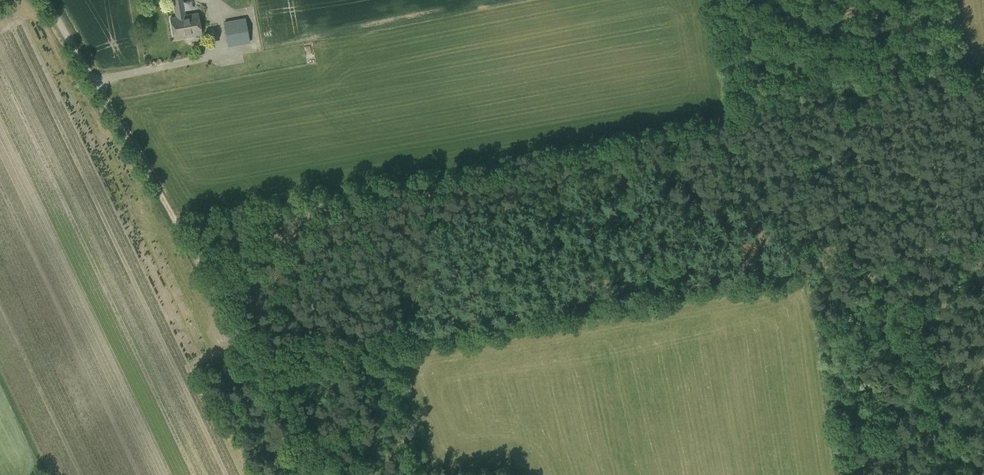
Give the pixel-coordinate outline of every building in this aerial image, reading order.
[(183,0),(173,0),(176,17),(172,17),(175,38),(201,34),(197,13),(186,15),(183,0)] [(224,45),(246,44),(245,18),(223,19),(224,45)]
